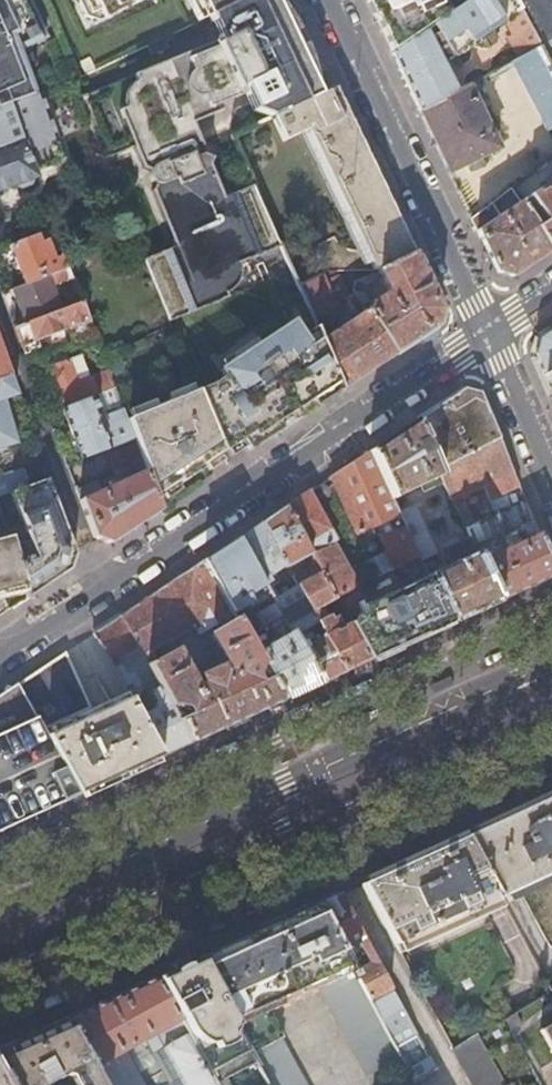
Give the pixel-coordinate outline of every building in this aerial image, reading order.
[(2,106),(8,104),(34,94),(18,51),(43,42),(27,0),(0,0),(0,107),(2,106)] [(82,12),(97,18),(135,0),(76,0),(82,12)] [(205,17),(216,40),(134,74),(77,97),(101,158),(131,146),(138,165),(152,171),(151,172),(151,174),(151,176),(152,179),(153,181),(157,184),(152,196),(173,248),(143,260),(169,324),(230,298),(227,291),(233,287),(237,282),(239,277),(239,270),(238,264),(281,247),(253,184),(220,198),(211,177),(203,173),(201,170),(204,169),(208,158),(199,154),(196,155),(194,152),(198,144),(189,122),(230,105),(229,101),(243,95),(251,112),(259,108),(262,114),(271,116),(319,94),(316,88),(316,85),(315,83),(315,81),(314,78),(313,74),(312,71),(310,65),(308,59),(306,53),(303,48),(302,43),(299,37),(297,34),(293,27),(290,21),(286,15),(282,10),(278,3),(275,0),(240,0),(205,17)] [(195,22),(205,17),(240,0),(184,0),(195,22)] [(390,51),(436,19),(453,8),(449,0),(365,0),(390,51)] [(514,0),(464,0),(453,8),(436,19),(390,51),(407,85),(419,112),(452,94),(437,65),(450,57),(504,19),(512,33),(507,36),(518,57),(539,46),(514,0)] [(539,46),(551,70),(551,0),(514,0),(539,46)] [(539,46),(518,57),(515,59),(551,129),(551,70),(539,46)] [(452,94),(419,112),(449,173),(499,149),(467,86),(452,94)] [(413,254),(334,87),(319,94),(271,116),(283,140),(306,130),(373,271),(378,271),(413,254)] [(19,187),(29,183),(32,177),(31,177),(35,175),(34,173),(64,161),(38,92),(34,94),(8,104),(21,139),(0,147),(0,188),(13,183),(13,184),(19,187)] [(2,106),(0,107),(0,141),(14,135),(2,106)] [(537,160),(540,165),(548,159),(544,155),(537,160)] [(546,180),(548,184),(529,197),(545,221),(535,227),(551,251),(551,250),(551,176),(546,180)] [(551,251),(535,227),(519,202),(484,226),(480,219),(473,223),(496,271),(512,277),(551,251)] [(54,227),(39,233),(42,241),(47,239),(54,258),(64,254),(54,227)] [(69,267),(64,254),(54,258),(47,239),(42,241),(39,233),(9,244),(25,284),(69,267)] [(440,311),(413,254),(378,271),(387,291),(384,296),(380,299),(366,277),(354,283),(352,290),(366,310),(395,354),(435,327),(438,319),(440,311)] [(25,284),(12,289),(25,324),(66,309),(58,285),(68,281),(66,275),(71,273),(69,267),(25,284)] [(319,275),(297,285),(299,289),(317,330),(338,319),(319,275)] [(287,316),(218,362),(222,368),(291,323),(307,347),(320,338),(317,330),(299,289),(280,301),(287,316)] [(39,343),(68,332),(73,345),(95,337),(82,303),(66,309),(25,324),(15,327),(26,355),(41,350),(39,343)] [(321,340),(342,389),(395,354),(366,310),(321,340)] [(210,384),(196,390),(222,452),(225,450),(240,440),(245,447),(248,451),(281,429),(276,422),(309,400),(314,407),(342,389),(321,340),(320,338),(307,347),(291,323),(222,368),(223,376),(210,384)] [(155,497),(222,452),(196,390),(169,324),(110,348),(120,374),(111,379),(114,388),(134,441),(140,456),(145,471),(155,497)] [(550,331),(539,338),(537,346),(534,354),(551,396),(551,334),(550,331)] [(65,348),(43,356),(48,368),(69,360),(65,348)] [(9,376),(0,351),(0,380),(9,376)] [(114,388),(111,379),(108,372),(91,378),(82,355),(69,360),(48,368),(63,407),(97,394),(114,388)] [(0,380),(0,447),(17,442),(3,398),(16,394),(9,376),(0,380)] [(462,389),(370,450),(391,498),(419,484),(422,491),(441,481),(450,500),(483,486),(489,498),(518,486),(479,393),(470,391),(462,389)] [(97,394),(63,407),(82,459),(101,453),(117,447),(97,394)] [(276,422),(281,429),(314,407),(309,400),(276,422)] [(240,440),(225,450),(229,457),(245,447),(240,440)] [(140,456),(134,441),(117,447),(101,453),(106,467),(140,456)] [(370,450),(330,476),(363,543),(380,534),(388,552),(395,568),(418,556),(398,512),(391,498),(370,450)] [(0,474),(0,497),(13,492),(30,485),(23,467),(0,474)] [(108,544),(160,509),(155,497),(145,471),(101,490),(79,500),(93,537),(108,544)] [(25,590),(27,597),(53,580),(71,568),(75,552),(47,478),(30,485),(13,492),(20,511),(15,512),(18,521),(23,520),(27,530),(22,531),(25,541),(12,546),(25,590)] [(79,500),(101,490),(97,481),(75,489),(79,500)] [(303,494),(283,507),(308,554),(313,563),(318,572),(326,586),(333,598),(352,589),(354,588),(333,550),(338,547),(307,491),(303,494)] [(471,548),(532,520),(525,503),(463,531),(467,538),(471,548)] [(413,505),(398,512),(418,556),(420,560),(434,553),(413,505)] [(283,507),(260,522),(281,560),(284,565),(285,567),(308,554),(283,507)] [(449,624),(473,613),(496,602),(551,576),(551,568),(532,520),(471,548),(467,538),(445,549),(451,564),(427,576),(449,624)] [(260,522),(237,538),(259,577),(265,574),(263,570),(281,560),(260,522)] [(25,590),(12,546),(9,537),(0,540),(0,597),(25,590)] [(201,561),(282,700),(285,708),(301,701),(316,695),(312,686),(329,679),(343,672),(317,626),(310,612),(309,610),(285,624),(281,616),(271,598),(259,577),(237,538),(201,561)] [(395,568),(388,552),(355,568),(363,583),(395,568)] [(395,568),(363,583),(354,588),(352,589),(360,607),(342,615),(367,662),(390,651),(409,642),(426,634),(449,624),(427,576),(420,560),(418,556),(395,568)] [(129,609),(120,615),(139,651),(140,652),(166,637),(168,640),(191,628),(196,635),(203,631),(207,638),(209,637),(229,671),(222,674),(218,668),(200,676),(204,683),(194,688),(173,649),(146,664),(159,686),(168,704),(190,743),(282,700),(201,561),(129,609)] [(295,585),(309,610),(310,612),(334,600),(333,598),(326,586),(318,572),(295,585)] [(281,616),(285,624),(309,610),(295,585),(271,598),(281,616)] [(342,615),(341,614),(317,626),(343,672),(351,669),(355,676),(371,669),(367,662),(342,615)] [(121,686),(127,696),(159,757),(167,753),(174,750),(190,743),(168,704),(159,686),(149,691),(156,707),(150,710),(141,693),(143,686),(135,671),(133,672),(126,659),(139,651),(120,615),(105,624),(92,633),(121,686)] [(156,765),(154,759),(159,757),(127,696),(96,711),(62,653),(15,684),(77,794),(79,793),(82,799),(120,781),(156,765)] [(35,813),(54,805),(77,794),(15,684),(0,694),(0,742),(35,813)] [(35,813),(0,742),(0,829),(35,813)] [(498,898),(551,875),(551,792),(521,806),(470,829),(472,834),(465,837),(498,898)] [(465,837),(462,838),(460,834),(362,878),(365,883),(361,885),(399,953),(489,912),(485,904),(498,898),(465,837)] [(325,901),(315,906),(367,1000),(390,989),(338,895),(332,898),(325,901)] [(281,1039),(283,1038),(269,1011),(316,988),(369,1084),(372,1084),(382,1079),(378,1071),(399,1059),(395,1051),(367,1000),(315,906),(248,936),(243,938),(199,959),(253,1059),(267,1084),(268,1084),(306,1084),(281,1039)] [(155,979),(180,1025),(186,1035),(213,1084),(225,1084),(221,1077),(253,1059),(199,959),(185,965),(169,972),(155,979)] [(167,967),(169,972),(185,965),(182,960),(180,960),(177,960),(175,961),(172,962),(170,964),(168,965),(167,967)] [(63,1021),(99,1084),(143,1084),(127,1055),(138,1048),(136,1043),(154,1033),(157,1037),(180,1025),(155,979),(113,998),(63,1021)] [(390,989),(367,1000),(395,1051),(417,1038),(390,989)] [(520,1027),(513,1016),(503,1022),(509,1033),(520,1027)] [(63,1021),(0,1050),(0,1073),(7,1084),(99,1084),(63,1021)] [(541,1033),(551,1052),(551,1027),(541,1033)] [(186,1035),(163,1048),(183,1084),(213,1084),(186,1035)] [(395,1051),(399,1059),(412,1082),(434,1069),(417,1038),(395,1051)] [(454,1052),(453,1053),(471,1084),(505,1084),(477,1038),(454,1052)]
